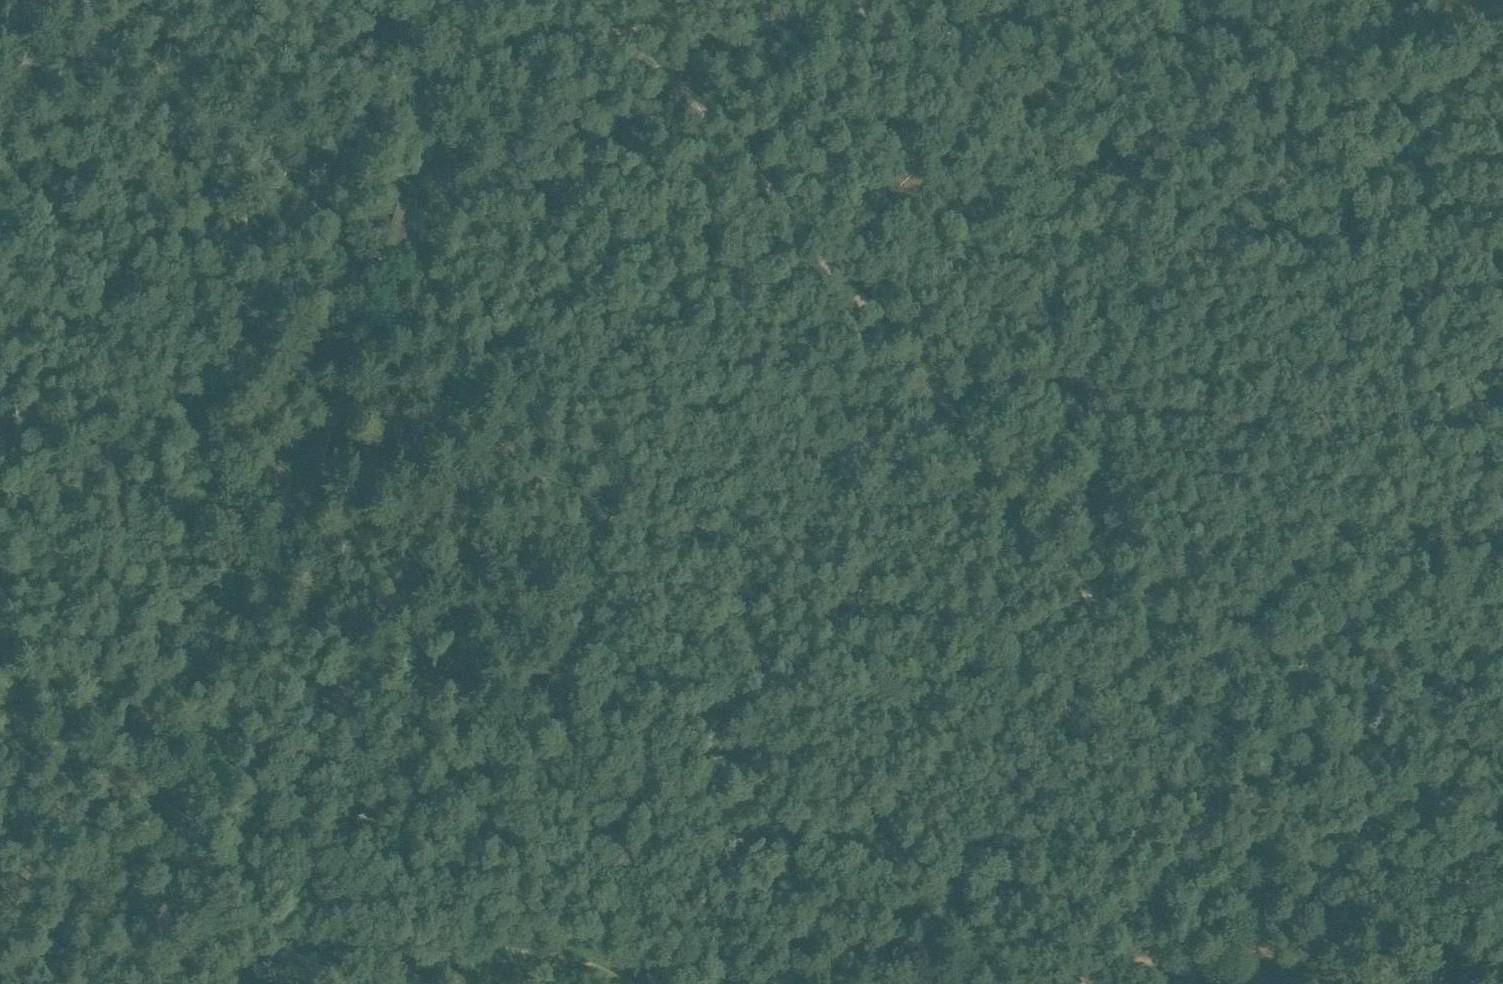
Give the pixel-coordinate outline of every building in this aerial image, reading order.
[(405,265),(421,216),(400,209),(384,258),(405,265)]
